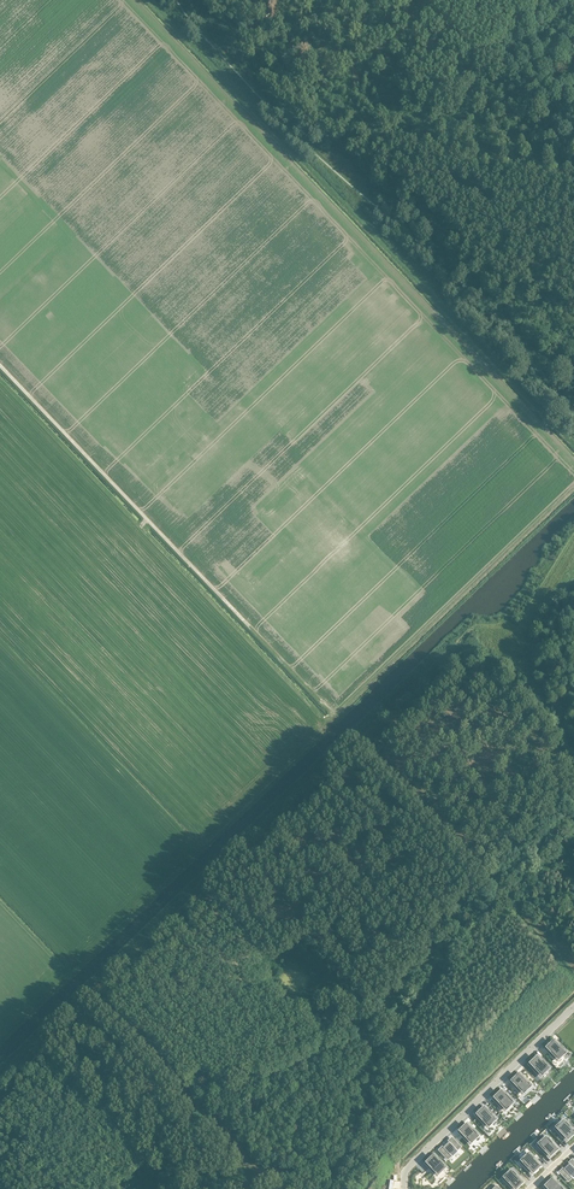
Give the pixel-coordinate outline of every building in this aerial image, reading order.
[(554,991),(550,996),(560,1007),(565,1002),(554,991)] [(550,996),(545,1000),(555,1011),(560,1007),(550,996)] [(545,1000),(540,1005),(551,1016),(555,1011),(545,1000)] [(540,1005),(536,1009),(546,1020),(551,1016),(540,1005)] [(536,1009),(531,1014),(541,1025),(546,1020),(536,1009)] [(520,1025),(515,1029),(525,1040),(530,1035),(520,1025)] [(515,1029),(510,1034),(521,1044),(525,1040),(515,1029)] [(510,1034),(506,1038),(516,1049),(521,1044),(510,1034)] [(506,1038),(501,1043),(511,1053),(516,1049),(506,1038)] [(554,1041),(546,1049),(557,1061),(565,1052),(554,1041)] [(501,1043),(496,1047),(507,1058),(511,1053),(501,1043)] [(538,1057),(529,1065),(540,1076),(549,1068),(538,1057)] [(485,1058),(481,1063),(491,1074),(496,1069),(485,1058)] [(481,1063),(476,1067),(486,1078),(491,1074),(481,1063)] [(476,1067),(471,1072),(482,1083),(486,1078),(476,1067)] [(471,1072),(467,1076),(477,1087),(482,1083),(471,1072)] [(520,1074),(511,1082),(522,1094),(531,1086),(520,1074)] [(467,1076),(462,1081),(472,1092),(477,1087),(467,1076)] [(502,1091),(494,1099),(505,1110),(513,1102),(502,1091)] [(451,1092),(446,1096),(456,1107),(461,1102),(451,1092)] [(446,1096),(441,1101),(452,1111),(456,1107),(446,1096)] [(441,1101),(437,1105),(447,1116),(452,1111),(441,1101)] [(437,1105),(432,1110),(442,1120),(447,1116),(437,1105)] [(485,1107),(476,1116),(487,1127),(496,1119),(485,1107)] [(432,1110),(427,1114),(438,1125),(442,1120),(432,1110)] [(564,1121),(555,1129),(567,1141),(573,1134),(573,1131),(564,1121)] [(467,1124),(459,1132),(470,1144),(478,1135),(467,1124)] [(547,1137),(538,1146),(549,1157),(558,1149),(547,1137)] [(443,1147),(440,1151),(448,1159),(451,1156),(451,1155),(456,1150),(457,1151),(460,1147),(452,1139),(449,1142),(449,1143),(444,1148),(443,1147)] [(529,1154),(521,1162),(532,1174),(541,1166),(529,1154)] [(434,1155),(427,1163),(438,1175),(445,1167),(434,1155)] [(560,1172),(568,1181),(572,1178),(571,1177),(573,1174),(573,1162),(572,1161),(569,1164),(570,1165),(564,1170),(564,1169),(560,1172)] [(503,1179),(513,1188),(516,1188),(523,1183),(512,1171),(503,1179)] [(544,1187),(546,1188),(563,1188),(553,1179),(544,1187)]
